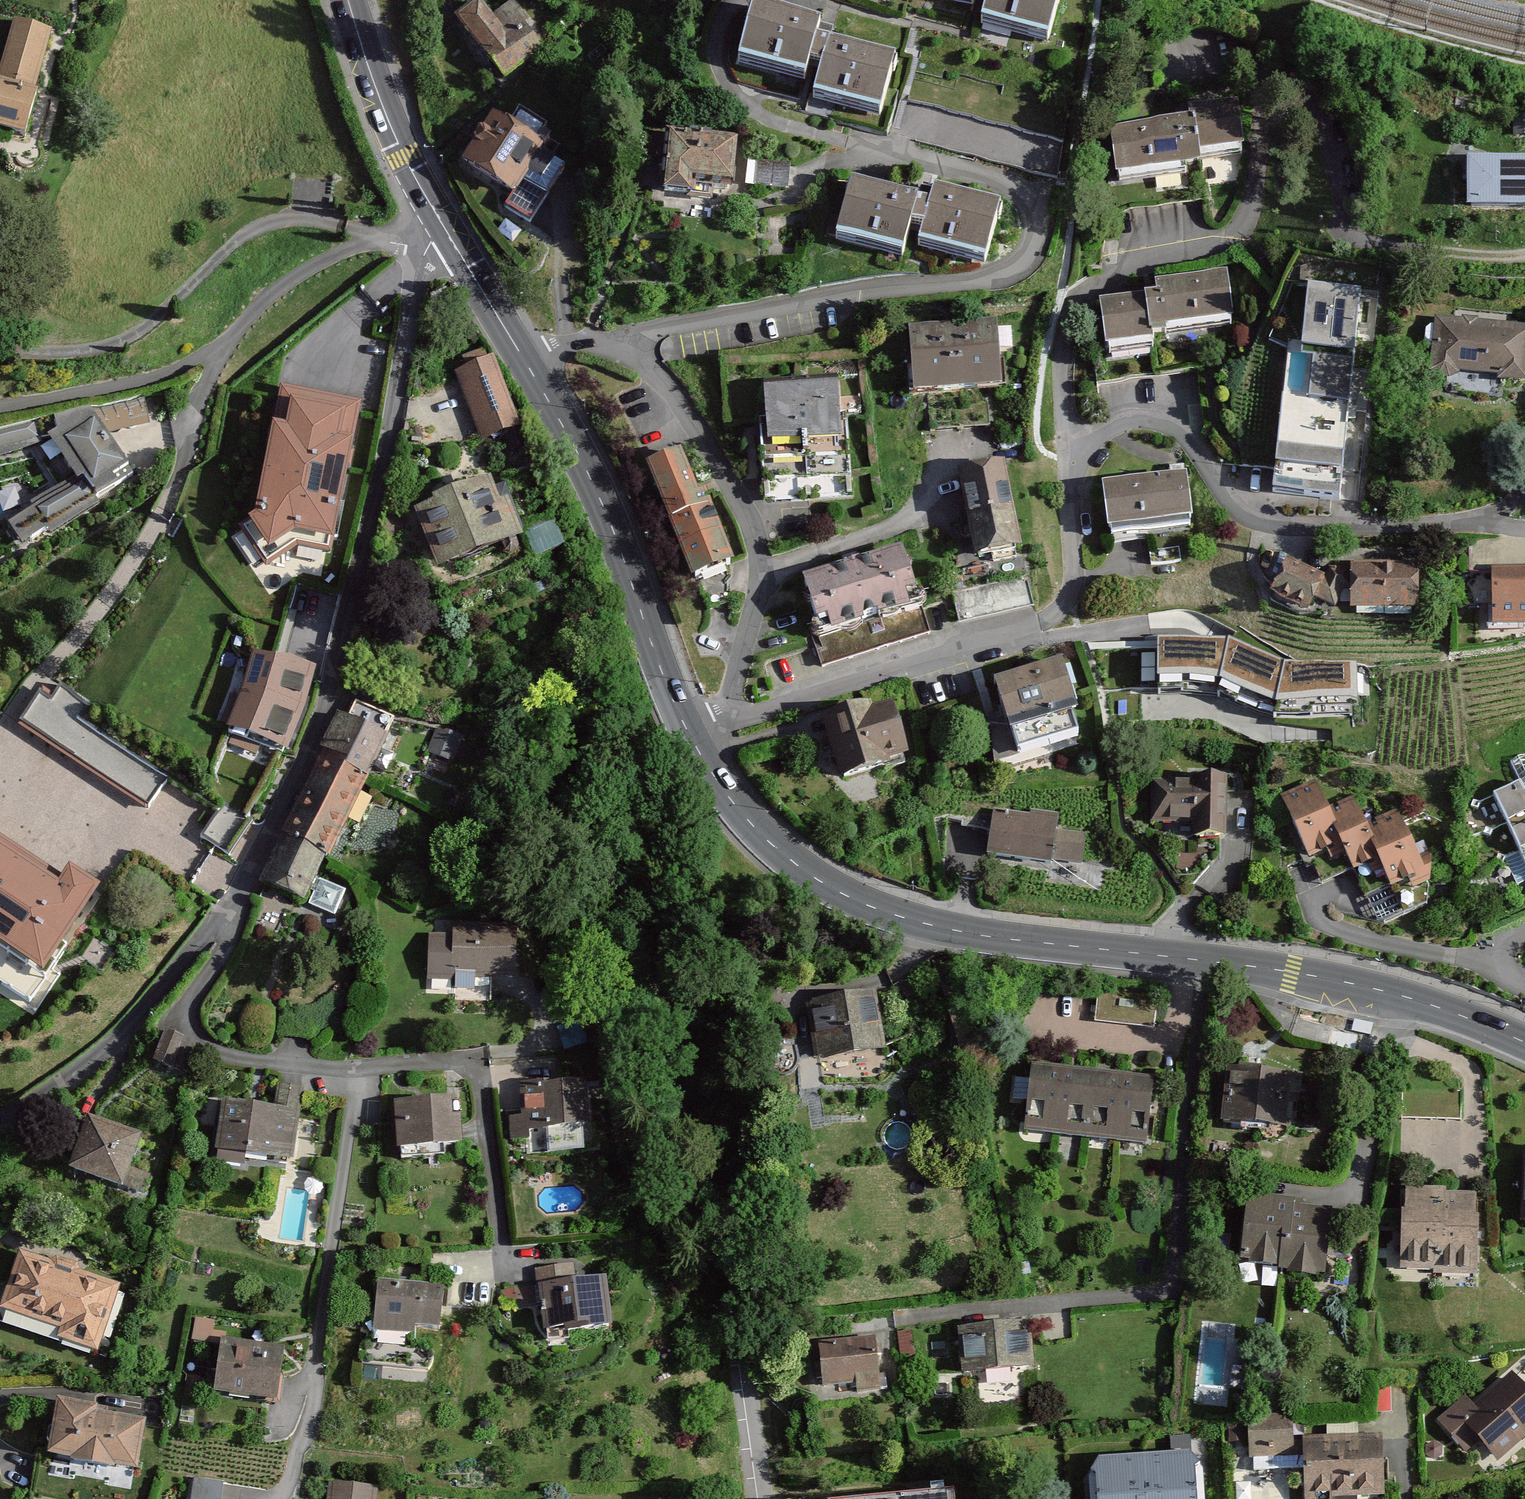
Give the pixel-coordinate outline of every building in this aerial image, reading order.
[(984,27),(1047,42),(1058,0),(991,0),(984,27)] [(819,26),(756,11),(742,67),(804,83),(807,68),(823,72),(815,103),(878,119),(892,63),(815,43),(819,26)] [(479,17),(460,31),(504,88),(543,58),(511,17),(491,32),(479,17)] [(18,29),(5,83),(0,81),(0,139),(28,146),(37,108),(32,107),(49,37),(18,29)] [(1192,130),(1115,138),(1119,178),(1197,170),(1195,155),(1240,151),(1235,108),(1190,113),(1192,130)] [(1518,135),(1524,134),(1524,117),(1517,118),(1518,135)] [(555,173),(495,136),(467,182),(514,211),(530,185),(543,193),(555,173)] [(736,160),(673,157),(671,211),(693,212),(694,200),(734,202),(736,160)] [(1473,170),(1473,216),(1524,216),(1524,170),(1473,170)] [(933,215),(856,192),(840,247),(902,265),(911,236),(927,241),(923,255),(984,273),(1001,217),(938,198),(933,215)] [(1226,287),(1160,296),(1162,310),(1104,318),(1110,361),(1167,353),(1165,341),(1233,332),(1226,287)] [(1293,349),(1283,503),(1356,508),(1370,295),(1319,292),(1315,351),(1293,349)] [(1438,331),(1435,387),(1458,389),(1459,378),(1505,380),(1504,393),(1524,395),(1524,336),(1438,331)] [(996,336),(916,341),(920,407),(1000,401),(996,336)] [(492,357),(454,372),(481,441),(519,427),(492,357)] [(363,403),(280,387),(255,516),(239,527),(266,569),(298,548),(333,555),(363,403)] [(105,436),(152,423),(145,397),(97,410),(105,436)] [(838,406),(769,409),(771,461),(840,458),(838,406)] [(38,425),(0,434),(0,462),(44,451),(38,425)] [(138,485),(99,429),(56,458),(78,490),(11,535),(28,561),(138,485)] [(698,503),(678,457),(650,470),(697,579),(733,563),(705,499),(698,503)] [(1002,479),(964,487),(976,540),(1013,532),(1002,479)] [(1186,483),(1107,493),(1113,539),(1192,529),(1186,483)] [(0,493),(3,510),(19,507),(16,490),(0,493)] [(494,503),(422,531),(444,586),(522,557),(508,520),(502,523),(494,503)] [(390,515),(387,531),(406,534),(409,518),(390,515)] [(524,531),(536,558),(565,546),(553,519),(524,531)] [(1329,576),(1294,556),(1276,589),(1311,608),(1322,587),(1338,596),(1353,570),(1338,561),(1329,576)] [(900,562),(809,592),(826,643),(917,613),(900,562)] [(1378,574),(1356,574),(1355,616),(1417,618),(1418,574),(1393,573),(1393,583),(1378,583),(1378,574)] [(1497,577),(1497,636),(1524,636),(1524,577),(1497,577)] [(957,613),(1030,611),(1030,587),(956,589),(957,613)] [(1227,635),(1158,635),(1159,682),(1218,681),(1276,710),(1354,712),(1352,662),(1284,661),(1227,635)] [(318,669),(253,652),(244,687),(227,730),(287,754),(307,709),(318,669)] [(1068,659),(1009,676),(1017,704),(1002,708),(1012,741),(1030,736),(1032,745),(1088,729),(1068,659)] [(51,698),(41,692),(20,724),(149,809),(170,776),(79,716),(88,702),(60,684),(51,698)] [(888,720),(829,739),(846,794),(906,775),(888,720)] [(435,730),(429,752),(456,760),(463,738),(435,730)] [(343,731),(323,776),(362,794),(382,749),(343,731)] [(323,776),(296,837),(335,854),(362,794),(323,776)] [(1197,791),(1159,790),(1158,829),(1200,830),(1200,848),(1225,849),(1226,786),(1197,785),(1197,791)] [(1315,794),(1287,808),(1315,868),(1342,856),(1357,887),(1381,875),(1396,907),(1428,892),(1396,825),(1367,838),(1354,810),(1328,822),(1315,794)] [(1499,807),(1524,865),(1524,795),(1499,807)] [(1035,824),(998,817),(989,864),(1051,876),(1053,865),(1081,870),(1087,840),(1054,833),(1056,820),(1037,816),(1035,824)] [(1420,820),(1402,827),(1410,849),(1428,842),(1420,820)] [(335,854),(296,837),(268,898),(307,916),(335,854)] [(44,974),(100,888),(69,868),(59,885),(0,847),(0,946),(44,974)] [(457,946),(434,946),(432,986),(513,989),(515,935),(457,933),(457,946)] [(873,1006),(816,1016),(826,1074),(884,1063),(873,1006)] [(150,1059),(168,1068),(183,1038),(165,1029),(150,1059)] [(1299,1084),(1230,1077),(1226,1124),(1294,1131),(1299,1084)] [(1152,1097),(1037,1086),(1032,1140),(1146,1151),(1152,1097)] [(278,1121),(226,1116),(221,1163),(295,1171),(303,1095),(281,1093),(278,1121)] [(589,1104),(529,1102),(528,1127),(514,1126),(513,1154),(547,1155),(547,1142),(588,1144),(589,1104)] [(452,1121),(400,1120),(400,1162),(463,1163),(463,1141),(452,1141),(452,1121)] [(139,1137),(90,1121),(71,1176),(123,1194),(126,1184),(146,1191),(152,1171),(130,1164),(139,1137)] [(1478,1195),(1411,1194),(1411,1213),(1405,1213),(1405,1268),(1437,1268),(1437,1275),(1478,1275),(1478,1195)] [(1291,1202),(1252,1197),(1245,1262),(1324,1271),(1331,1212),(1290,1207),(1291,1202)] [(21,1247),(1,1308),(68,1329),(66,1336),(103,1348),(125,1281),(21,1247)] [(578,1276),(540,1279),(540,1292),(519,1293),(520,1314),(545,1313),(547,1350),(612,1346),(609,1296),(579,1297),(578,1276)] [(442,1297),(381,1292),(377,1341),(416,1345),(416,1338),(439,1340),(442,1297)] [(196,1315),(191,1335),(211,1338),(213,1317),(196,1315)] [(1030,1325),(964,1329),(966,1371),(1033,1366),(1030,1325)] [(898,1328),(904,1352),(919,1353),(913,1326),(898,1328)] [(877,1347),(823,1351),(826,1396),(881,1391),(877,1347)] [(284,1360),(225,1353),(220,1404),(279,1410),(284,1360)] [(1513,1378),(1477,1412),(1466,1401),(1443,1423),(1469,1449),(1482,1437),(1502,1457),(1524,1435),(1524,1391),(1513,1378)] [(97,1405),(64,1399),(54,1452),(136,1468),(145,1420),(95,1411),(97,1405)] [(1292,1421),(1253,1421),(1253,1455),(1292,1455),(1292,1421)] [(1311,1441),(1312,1498),(1332,1498),(1332,1495),(1383,1494),(1381,1439),(1311,1441)] [(1092,1457),(1095,1498),(1199,1498),(1196,1450),(1092,1457)] [(833,1494),(833,1498),(955,1498),(955,1489),(833,1494)]
